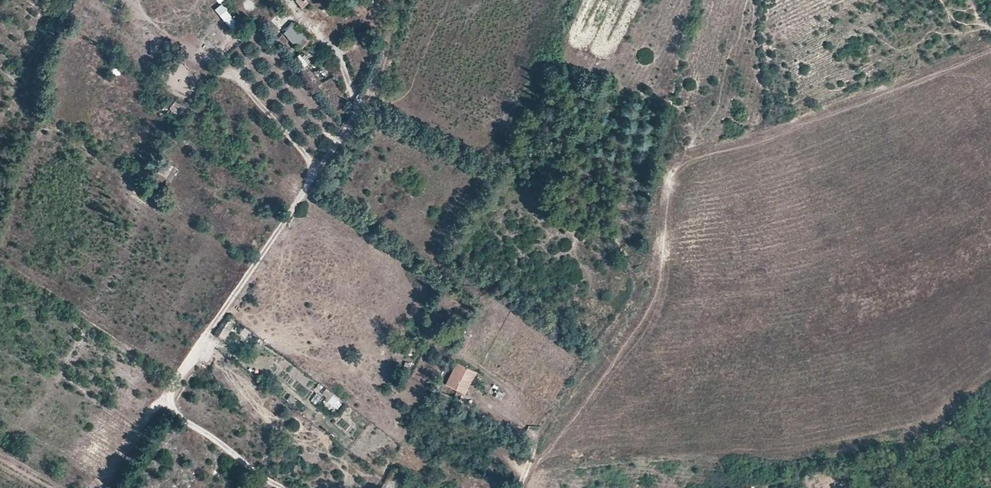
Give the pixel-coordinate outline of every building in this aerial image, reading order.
[(303,10),(306,8),(309,5),(305,0),(297,0),(296,1),(303,10)] [(295,44),(306,34),(293,20),(282,30),(295,44)] [(186,106),(177,99),(167,112),(176,119),(186,106)] [(165,160),(158,171),(170,179),(177,168),(165,160)] [(218,336),(223,340),(235,323),(230,320),(218,336)] [(465,324),(456,343),(465,348),(474,329),(465,324)] [(405,351),(408,344),(400,340),(397,347),(405,351)] [(415,348),(408,344),(405,351),(412,354),(415,348)] [(402,357),(405,351),(397,347),(394,352),(402,357)] [(445,383),(455,363),(448,359),(431,395),(450,403),(453,397),(442,391),(445,383)] [(456,361),(455,363),(445,383),(464,393),(475,371),(456,361)] [(413,386),(423,391),(426,386),(416,381),(413,386)] [(495,395),(501,398),(504,393),(498,389),(495,395)]
